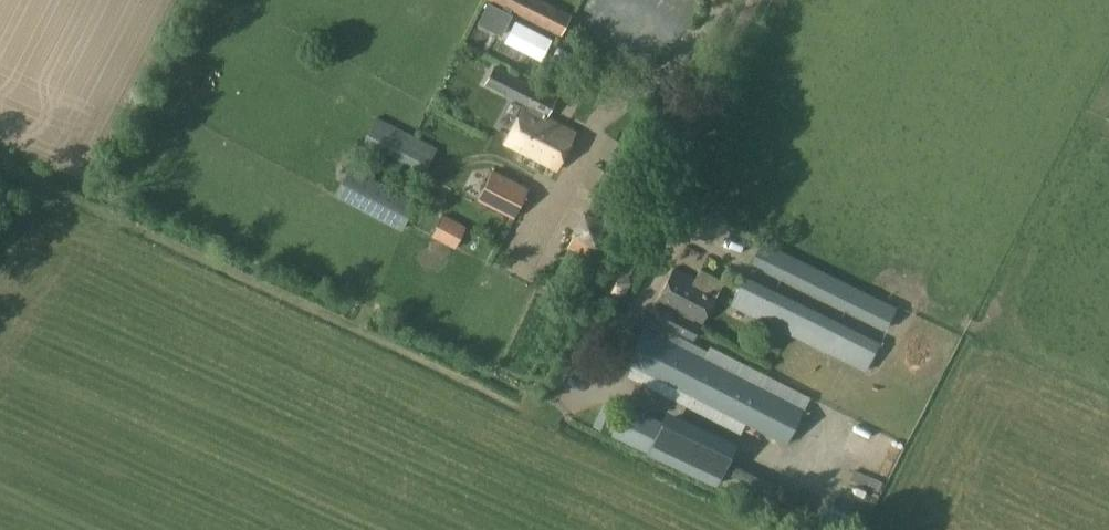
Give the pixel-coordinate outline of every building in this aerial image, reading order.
[(562,34),(572,14),(544,0),(492,0),(562,34)] [(513,15),(489,2),(478,24),(502,36),(513,15)] [(515,20),(504,42),(541,61),(552,39),(515,20)] [(494,67),(486,83),(506,93),(507,91),(518,96),(517,99),(525,103),(506,142),(556,167),(574,131),(546,117),(557,95),(536,84),(535,85),(515,75),(514,77),(494,67)] [(437,147),(377,117),(364,143),(424,174),(437,147)] [(334,197),(400,230),(416,201),(350,167),(334,197)] [(530,187),(492,167),(477,197),(514,218),(530,187)] [(592,198),(575,233),(569,246),(588,255),(612,207),(592,198)] [(455,249),(467,226),(442,214),(431,236),(455,249)] [(761,240),(751,263),(886,329),(897,306),(761,240)] [(700,270),(696,278),(674,267),(657,301),(702,324),(723,282),(700,270)] [(880,342),(772,289),(763,307),(835,342),(830,351),(866,369),(880,342)] [(651,318),(652,319),(648,326),(664,335),(668,327),(694,341),(702,325),(659,304),(651,318)] [(643,328),(626,362),(737,418),(753,384),(661,337),(643,328)] [(804,410),(753,384),(737,418),(787,444),(804,410)] [(649,452),(662,422),(625,404),(612,435),(649,452)] [(672,413),(653,454),(723,486),(742,445),(672,413)] [(858,506),(869,512),(877,498),(866,492),(858,506)]
